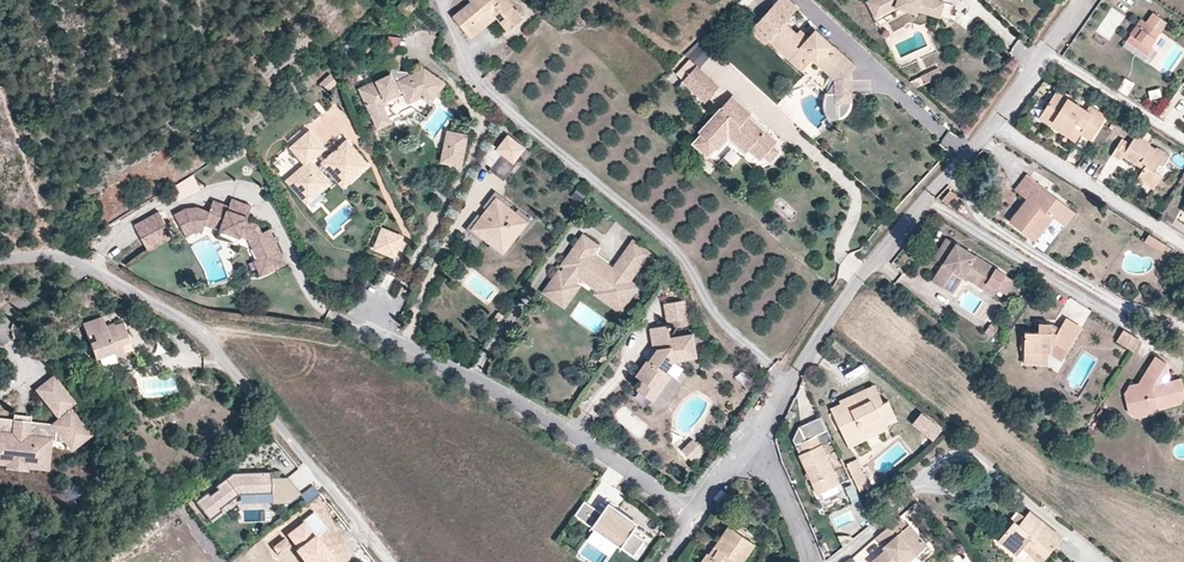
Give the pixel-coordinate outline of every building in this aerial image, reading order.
[(473,7),(455,22),(473,43),(499,22),(511,35),(525,24),(504,0),(482,0),(473,7)] [(815,29),(808,37),(800,30),(797,33),(785,22),(798,8),(789,0),(778,0),(751,30),(766,43),(768,40),(771,37),(783,48),(787,44),(795,52),(791,55),(802,65),(810,57),(813,59),(835,79),(835,92),(836,103),(852,102),(850,74),(856,67),(815,29)] [(876,0),(870,0),(867,1),(876,18),(883,14),(876,0)] [(883,14),(896,7),(917,13),(917,11),(929,14),(934,0),(876,0),(883,14)] [(944,2),(937,0),(934,0),(929,14),(940,17),(944,2)] [(406,2),(400,10),(411,19),(417,10),(406,2)] [(1167,22),(1154,13),(1147,23),(1142,19),(1131,34),(1132,35),(1127,42),(1147,56),(1152,49),(1149,47),(1167,22)] [(783,48),(771,37),(768,40),(799,68),(802,65),(791,55),(795,52),(787,44),(783,48)] [(699,68),(716,50),(702,38),(685,55),(689,59),(699,68)] [(402,71),(404,53),(403,53),(404,41),(391,40),(390,52),(384,51),(383,70),(394,71),(394,70),(402,71)] [(802,71),(813,59),(810,57),(802,65),(799,68),(802,71)] [(699,68),(689,59),(676,74),(683,80),(683,81),(705,102),(719,87),(699,68)] [(924,84),(942,75),(939,68),(921,76),(924,84)] [(447,86),(427,72),(411,80),(412,75),(402,74),(402,71),(394,70),(394,71),(393,78),(362,92),(373,116),(386,110),(391,108),(388,103),(406,95),(411,106),(424,100),(433,106),(447,86)] [(331,75),(319,85),(327,95),(339,85),(331,75)] [(1159,86),(1148,89),(1150,100),(1162,97),(1159,86)] [(836,103),(835,92),(825,93),(823,101),(823,107),(825,112),(829,122),(837,119),(836,103)] [(1039,120),(1052,127),(1055,122),(1080,137),(1081,135),(1092,142),(1107,117),(1088,105),(1084,110),(1055,92),(1039,120)] [(754,128),(745,120),(749,116),(752,113),(732,96),(699,132),(701,135),(693,143),(708,156),(716,148),(718,150),(729,138),(746,153),(749,150),(760,160),(764,156),(771,162),(781,151),(773,145),(777,141),(757,124),(754,128)] [(386,110),(373,116),(380,132),(394,126),(386,110)] [(757,124),(749,116),(745,120),(754,128),(757,124)] [(1055,122),(1052,127),(1077,143),(1080,137),(1055,122)] [(1151,134),(1135,125),(1130,132),(1135,135),(1141,139),(1142,137),(1147,141),(1151,134)] [(345,186),(368,165),(347,142),(328,159),(324,163),(317,169),(311,162),(319,156),(322,153),(326,149),(310,132),(291,149),(306,166),(290,180),(300,192),(304,189),(316,190),(319,193),(330,183),(324,176),(331,170),(337,177),(345,186)] [(468,144),(470,137),(448,133),(445,146),(454,148),(459,143),(468,144)] [(1163,153),(1164,152),(1156,146),(1155,148),(1149,144),(1150,143),(1147,141),(1142,137),(1141,139),(1135,135),(1129,143),(1121,138),(1111,154),(1119,160),(1122,155),(1138,165),(1141,161),(1145,164),(1143,168),(1139,174),(1155,184),(1161,175),(1154,170),(1159,163),(1162,165),(1168,156),(1163,153)] [(517,164),(514,161),(524,149),(508,137),(498,149),(498,150),(502,153),(491,167),(489,170),(504,181),(517,164)] [(491,167),(502,153),(498,150),(498,149),(490,142),(481,159),(491,167)] [(463,169),(468,144),(459,143),(454,148),(445,146),(442,165),(463,169)] [(730,145),(722,154),(734,163),(741,153),(730,145)] [(328,159),(322,153),(319,156),(324,163),(328,159)] [(1026,197),(1038,182),(1027,173),(1015,189),(1026,197)] [(1155,184),(1139,174),(1136,178),(1153,188),(1155,184)] [(1075,211),(1038,182),(1026,197),(1027,198),(1009,220),(1030,237),(1050,213),(1054,216),(1065,225),(1075,211)] [(309,201),(319,193),(316,190),(304,189),(300,192),(309,201)] [(946,203),(954,193),(950,189),(941,200),(946,203)] [(522,237),(534,221),(518,209),(515,214),(507,209),(511,204),(495,192),(483,207),(488,211),(491,213),(485,220),(483,218),(478,214),(466,230),(481,242),(485,237),(492,243),(495,240),(502,246),(508,238),(511,241),(517,233),(522,237)] [(234,201),(231,210),(230,213),(250,220),(254,209),(234,201)] [(263,236),(258,227),(250,225),(251,221),(250,220),(230,213),(231,210),(215,203),(210,215),(198,210),(186,212),(176,218),(187,238),(194,235),(204,234),(207,227),(241,240),(244,233),(253,236),(252,239),(256,248),(254,250),(259,261),(254,263),(262,279),(287,266),(271,233),(263,236)] [(485,220),(491,213),(488,211),(483,218),(485,220)] [(1035,240),(1054,216),(1050,213),(1030,237),(1035,240)] [(149,252),(174,239),(162,214),(137,227),(149,252)] [(377,251),(396,258),(403,239),(384,232),(377,251)] [(1166,244),(1148,233),(1144,240),(1162,251),(1166,244)] [(944,260),(956,241),(947,235),(935,255),(944,260)] [(613,270),(592,255),(598,247),(583,236),(563,265),(566,267),(561,274),(559,272),(547,288),(567,302),(578,286),(575,284),(578,279),(583,272),(602,285),(597,292),(596,293),(608,301),(612,296),(625,305),(637,287),(629,281),(624,278),(622,280),(615,275),(617,273),(613,270)] [(504,259),(516,244),(511,241),(508,238),(502,246),(495,240),(492,243),(488,247),(504,259)] [(1006,272),(956,241),(944,260),(932,278),(948,288),(959,270),(963,272),(966,269),(985,281),(986,279),(997,286),(1006,272)] [(639,267),(649,253),(633,242),(623,256),(639,267)] [(629,281),(639,267),(623,256),(613,270),(617,273),(615,275),(622,280),(624,278),(629,281)] [(997,286),(986,279),(985,281),(966,269),(963,272),(983,285),(994,291),(997,286)] [(952,290),(963,272),(959,270),(948,288),(952,290)] [(602,285),(583,272),(578,279),(597,292),(602,285)] [(1005,291),(1014,277),(1006,272),(997,286),(1005,291)] [(567,302),(547,288),(543,294),(563,308),(567,302)] [(625,305),(612,296),(608,301),(620,310),(625,305)] [(687,316),(684,298),(663,301),(666,319),(687,316)] [(499,319),(503,313),(498,310),(494,316),(499,319)] [(128,339),(122,322),(113,325),(112,322),(104,325),(101,316),(82,323),(94,359),(98,358),(113,353),(114,355),(123,352),(119,342),(128,339)] [(1062,360),(1082,328),(1066,318),(1060,329),(1056,334),(1052,331),(1052,324),(1039,324),(1038,332),(1024,332),(1024,337),(1024,350),(1024,353),(1048,354),(1051,354),(1062,360)] [(696,354),(692,331),(670,335),(667,322),(649,325),(653,348),(654,349),(655,354),(652,357),(648,358),(647,357),(635,374),(642,379),(653,387),(665,370),(673,358),(696,354)] [(989,322),(984,331),(994,335),(998,326),(989,322)] [(1056,334),(1060,329),(1052,324),(1052,331),(1056,334)] [(1139,340),(1138,338),(1123,328),(1116,339),(1133,350),(1139,340)] [(1174,345),(1183,351),(1183,336),(1180,333),(1174,345)] [(131,349),(128,339),(119,342),(123,352),(131,349)] [(655,354),(654,349),(653,348),(647,357),(648,358),(652,357),(655,354)] [(605,362),(611,353),(605,349),(598,358),(605,362)] [(116,361),(115,358),(114,355),(113,353),(98,358),(100,363),(104,365),(116,361)] [(1047,364),(1048,354),(1024,353),(1024,364),(1047,364)] [(1168,404),(1179,386),(1181,388),(1183,387),(1180,376),(1170,379),(1170,380),(1165,381),(1156,375),(1165,360),(1155,354),(1137,381),(1129,383),(1123,392),(1128,410),(1137,415),(1146,413),(1149,407),(1156,405),(1158,407),(1168,404)] [(1170,374),(1167,361),(1165,360),(1156,375),(1165,381),(1170,380),(1170,379),(1168,377),(1170,374)] [(652,399),(670,373),(665,370),(653,387),(642,379),(636,387),(652,399)] [(73,432),(80,440),(88,433),(68,409),(67,410),(65,407),(72,401),(52,377),(37,389),(60,418),(53,424),(53,423),(30,420),(12,418),(0,417),(0,443),(2,444),(1,453),(47,458),(49,439),(62,441),(65,439),(73,432)] [(869,396),(878,392),(875,384),(852,395),(857,407),(871,400),(869,396)] [(1183,395),(1183,389),(1183,387),(1181,388),(1179,386),(1168,404),(1180,401),(1183,395)] [(871,428),(896,416),(888,401),(883,403),(878,392),(869,396),(871,400),(857,407),(852,395),(839,401),(840,404),(831,408),(840,427),(846,425),(852,439),(872,430),(871,428)] [(942,429),(922,412),(912,424),(933,441),(942,429)] [(832,441),(821,416),(798,427),(793,441),(817,494),(821,492),(824,498),(839,491),(836,485),(839,483),(822,446),(832,441)] [(887,425),(898,420),(896,416),(871,428),(872,430),(852,439),(846,425),(840,427),(849,448),(888,429),(887,425)] [(80,440),(73,432),(65,439),(71,447),(80,440)] [(692,458),(702,447),(692,437),(682,448),(692,458)] [(47,458),(1,453),(2,444),(0,443),(0,461),(7,462),(6,468),(24,470),(25,464),(46,467),(47,458)] [(860,458),(849,463),(861,491),(872,487),(860,458)] [(302,495),(288,478),(280,478),(271,479),(271,473),(232,475),(196,502),(210,521),(222,512),(220,510),(239,496),(272,494),(272,505),(290,504),(302,495)] [(632,531),(638,522),(609,502),(601,513),(585,501),(575,515),(634,556),(645,540),(632,531)] [(1061,535),(1028,509),(1024,515),(1017,522),(1013,519),(997,539),(1016,553),(1022,546),(1026,541),(1045,556),(1061,535)] [(1017,522),(1024,515),(1019,511),(1013,519),(1017,522)] [(304,522),(317,537),(328,528),(315,512),(304,521),(304,522)] [(909,524),(908,526),(900,517),(877,537),(887,548),(872,561),(899,561),(897,561),(911,549),(916,555),(927,545),(909,524)] [(304,522),(287,535),(299,549),(295,552),(304,561),(337,561),(317,537),(304,522)] [(755,544),(729,526),(715,546),(718,549),(713,557),(709,554),(708,553),(702,561),(742,561),(755,544)] [(1045,556),(1026,541),(1022,546),(1041,561),(1045,556)] [(713,557),(718,549),(715,546),(709,554),(713,557)] [(911,549),(897,561),(899,561),(908,561),(916,555),(911,549)]
